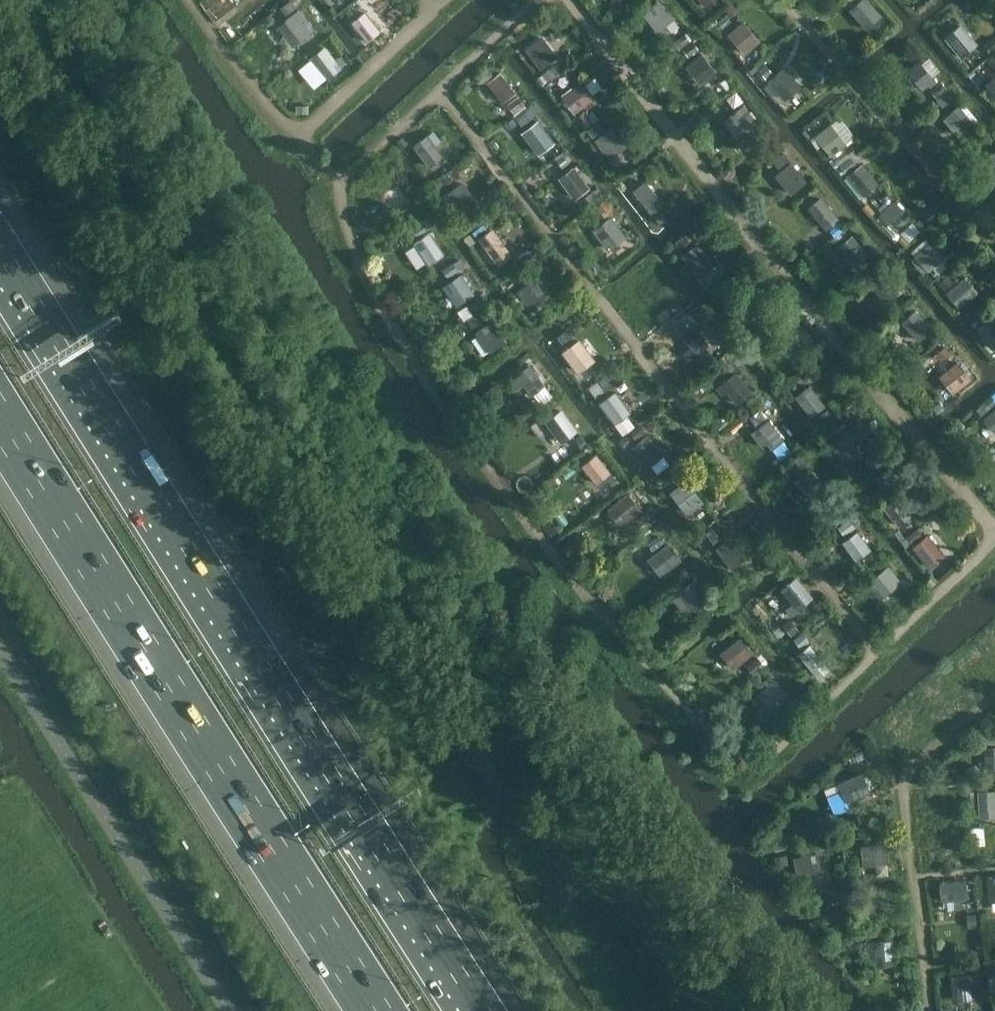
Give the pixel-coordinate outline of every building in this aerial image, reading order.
[(280,8),(286,15),(297,7),(291,0),(290,0),(280,8)] [(659,0),(658,0),(642,13),(657,33),(674,19),(659,0)] [(865,29),(881,16),(868,0),(859,0),(848,9),(865,29)] [(732,4),(725,9),(731,16),(737,11),(732,4)] [(285,20),(301,40),(315,29),(299,9),(285,20)] [(351,22),(367,42),(381,30),(364,11),(351,22)] [(727,34),(744,54),(760,41),(743,21),(727,34)] [(975,46),(958,26),(945,37),(953,47),(951,49),(957,55),(959,53),(962,57),(975,46)] [(684,33),(674,41),(679,49),(690,41),(684,33)] [(558,56),(542,36),(524,49),(540,70),(558,56)] [(984,47),(989,53),(994,48),(994,39),(994,38),(984,47)] [(693,41),(683,49),(688,56),(699,49),(693,41)] [(324,47),(310,58),(327,80),(341,69),(324,47)] [(717,73),(702,53),(685,67),(700,86),(717,73)] [(987,61),(994,69),(994,57),(993,55),(987,61)] [(927,85),(929,87),(936,81),(918,60),(905,71),(921,90),(927,85)] [(553,64),(542,74),(548,81),(559,72),(553,64)] [(765,64),(758,69),(766,79),(773,74),(765,64)] [(801,86),(785,66),(767,80),(784,100),(801,86)] [(486,82),(502,103),(516,93),(500,72),(486,82)] [(994,95),(994,75),(985,84),(994,95)] [(940,82),(930,90),(936,98),(946,89),(940,82)] [(595,104),(592,100),(578,83),(561,96),(575,114),(585,106),(587,109),(595,104)] [(946,91),(936,100),(942,107),(952,98),(946,91)] [(518,96),(507,105),(513,113),(524,104),(518,96)] [(743,104),(728,116),(723,120),(738,139),(758,123),(743,104)] [(973,122),(958,105),(942,119),(957,136),(973,122)] [(526,110),(515,119),(521,126),(532,118),(526,110)] [(584,111),(576,117),(584,128),(593,121),(584,111)] [(552,141),(537,121),(522,133),(537,152),(552,141)] [(597,121),(586,129),(592,138),(603,129),(597,121)] [(832,123),(815,136),(830,155),(847,142),(832,123)] [(611,126),(594,140),(609,159),(627,145),(611,126)] [(413,145),(428,166),(443,156),(427,135),(413,145)] [(747,135),(736,143),(742,151),(753,143),(747,135)] [(403,137),(397,142),(401,148),(407,143),(403,137)] [(994,174),(994,149),(983,160),(994,174)] [(842,150),(832,158),(838,165),(848,157),(842,150)] [(784,152),(773,161),(778,168),(789,159),(784,152)] [(563,156),(557,161),(562,168),(569,163),(563,156)] [(850,157),(839,166),(844,173),(855,164),(850,157)] [(806,181),(790,162),(774,175),(790,194),(806,181)] [(878,183),(861,163),(842,178),(859,198),(878,183)] [(558,177),(574,199),(589,188),(573,166),(558,177)] [(447,174),(439,179),(444,186),(452,181),(447,174)] [(632,191),(651,213),(664,203),(645,180),(632,191)] [(478,203),(463,181),(443,195),(458,217),(478,203)] [(412,203),(399,183),(379,196),(386,207),(383,208),(388,217),(391,215),(392,216),(412,203)] [(807,207),(826,230),(838,219),(820,196),(807,207)] [(911,217),(898,204),(882,219),(895,232),(911,217)] [(413,206),(401,214),(406,222),(418,214),(413,206)] [(602,206),(594,211),(600,220),(608,214),(602,206)] [(660,211),(654,216),(660,225),(667,220),(660,211)] [(627,236),(611,215),(592,230),(608,251),(627,236)] [(922,216),(914,224),(921,230),(929,222),(922,216)] [(481,221),(470,229),(475,236),(486,227),(481,221)] [(423,222),(412,229),(417,237),(428,229),(423,222)] [(492,228),(478,239),(494,260),(508,250),(492,228)] [(443,251),(430,231),(414,241),(427,261),(443,251)] [(839,233),(833,238),(837,242),(843,237),(839,233)] [(684,234),(675,241),(681,248),(689,241),(684,234)] [(838,246),(854,266),(868,255),(851,235),(838,246)] [(902,235),(897,239),(904,246),(908,242),(902,235)] [(943,257),(928,241),(913,255),(927,271),(943,257)] [(682,254),(698,275),(712,264),(696,243),(682,254)] [(453,263),(442,270),(447,278),(458,270),(453,263)] [(461,273),(442,285),(455,306),(474,294),(461,273)] [(869,284),(885,302),(898,291),(883,273),(869,284)] [(947,274),(937,282),(942,289),(952,281),(947,274)] [(977,291),(964,276),(945,292),(958,308),(977,291)] [(547,296),(533,278),(516,291),(530,309),(547,296)] [(982,309),(968,319),(974,327),(987,317),(982,309)] [(901,321),(917,341),(931,330),(914,310),(901,321)] [(994,311),(975,328),(993,349),(994,347),(994,311)] [(477,312),(466,320),(472,328),(483,320),(477,312)] [(506,341),(492,319),(475,331),(490,353),(506,341)] [(680,334),(690,347),(683,353),(688,359),(708,344),(693,324),(680,334)] [(568,329),(556,337),(561,344),(573,336),(568,329)] [(579,339),(561,352),(577,373),(595,360),(579,339)] [(945,346),(935,354),(941,361),(951,353),(945,346)] [(709,350),(698,358),(705,367),(715,358),(709,350)] [(725,361),(718,366),(724,373),(731,367),(725,361)] [(971,378),(956,361),(938,376),(952,393),(971,378)] [(515,374),(531,395),(545,384),(529,363),(515,374)] [(752,393),(736,372),(715,388),(722,396),(726,393),(736,405),(752,393)] [(604,375),(597,381),(605,392),(612,386),(604,375)] [(795,396),(810,416),(824,406),(808,385),(795,396)] [(550,393),(539,401),(545,408),(555,401),(550,393)] [(629,415),(614,394),(601,404),(617,424),(629,415)] [(982,403),(988,410),(994,404),(994,400),(991,395),(982,403)] [(534,404),(526,409),(531,416),(538,410),(534,404)] [(982,418),(994,433),(994,407),(982,418)] [(760,408),(749,417),(755,425),(766,416),(760,408)] [(561,410),(546,421),(561,441),(576,430),(561,410)] [(828,410),(820,416),(827,425),(834,419),(828,410)] [(784,440),(768,418),(749,432),(760,447),(766,443),(771,449),(784,440)] [(640,424),(629,433),(635,440),(646,431),(640,424)] [(862,455),(843,432),(830,442),(849,466),(862,455)] [(663,454),(647,433),(631,445),(647,467),(663,454)] [(580,435),(574,439),(581,448),(587,444),(580,435)] [(581,465),(596,484),(610,472),(595,454),(581,465)] [(799,456),(791,462),(798,471),(806,465),(799,456)] [(869,457),(863,461),(868,468),(874,464),(869,457)] [(793,480),(809,501),(825,488),(808,468),(793,480)] [(611,474),(605,480),(614,490),(620,484),(611,474)] [(703,502),(685,479),(669,492),(677,503),(686,515),(703,502)] [(642,510),(627,492),(606,508),(621,527),(642,510)] [(882,506),(897,525),(911,515),(896,496),(882,506)] [(643,514),(635,520),(643,531),(651,525),(643,514)] [(848,519),(837,527),(843,536),(855,528),(848,519)] [(657,522),(652,527),(657,533),(663,528),(657,522)] [(711,527),(705,532),(713,543),(720,539),(711,527)] [(916,528),(906,536),(912,544),(922,536),(916,528)] [(870,549),(857,531),(841,542),(855,561),(870,549)] [(911,546),(928,568),(945,555),(928,533),(911,546)] [(658,535),(647,543),(652,550),(663,542),(658,535)] [(747,557),(732,536),(715,548),(730,569),(747,557)] [(667,543),(646,558),(660,576),(680,560),(667,543)] [(888,566),(868,582),(882,599),(901,584),(888,566)] [(687,569),(678,577),(683,583),(692,575),(687,569)] [(796,576),(780,589),(787,598),(790,595),(800,607),(812,597),(796,576)] [(710,598),(695,578),(678,591),(693,611),(710,598)] [(864,586),(855,593),(859,599),(869,592),(864,586)] [(790,619),(783,625),(791,635),(798,630),(790,619)] [(801,633),(793,639),(801,648),(809,642),(801,633)] [(739,637),(720,653),(734,670),(753,654),(739,637)] [(798,653),(817,678),(828,668),(809,644),(798,653)] [(757,657),(746,666),(753,674),(764,665),(757,657)] [(788,698),(774,680),(771,676),(763,681),(767,686),(756,694),(771,712),(788,698)] [(793,700),(786,706),(795,716),(802,711),(793,700)] [(986,738),(987,746),(994,745),(994,737),(986,738)] [(984,748),(986,769),(994,768),(994,747),(984,748)] [(837,783),(845,802),(870,792),(862,773),(837,783)] [(978,792),(980,818),(994,816),(994,790),(978,792)] [(975,792),(967,793),(967,804),(976,804),(975,792)] [(779,827),(766,835),(771,842),(783,835),(779,827)] [(887,863),(885,843),(859,846),(861,866),(887,863)] [(822,874),(818,852),(793,857),(796,876),(806,874),(806,878),(822,874)] [(786,855),(773,857),(776,867),(788,864),(786,855)] [(968,898),(966,881),(940,883),(942,901),(968,898)] [(976,914),(968,915),(969,928),(977,927),(976,914)] [(870,966),(893,964),(891,939),(868,941),(870,966)] [(859,942),(846,943),(847,952),(860,951),(859,942)] [(949,975),(951,1000),(974,998),(972,973),(949,975)]
